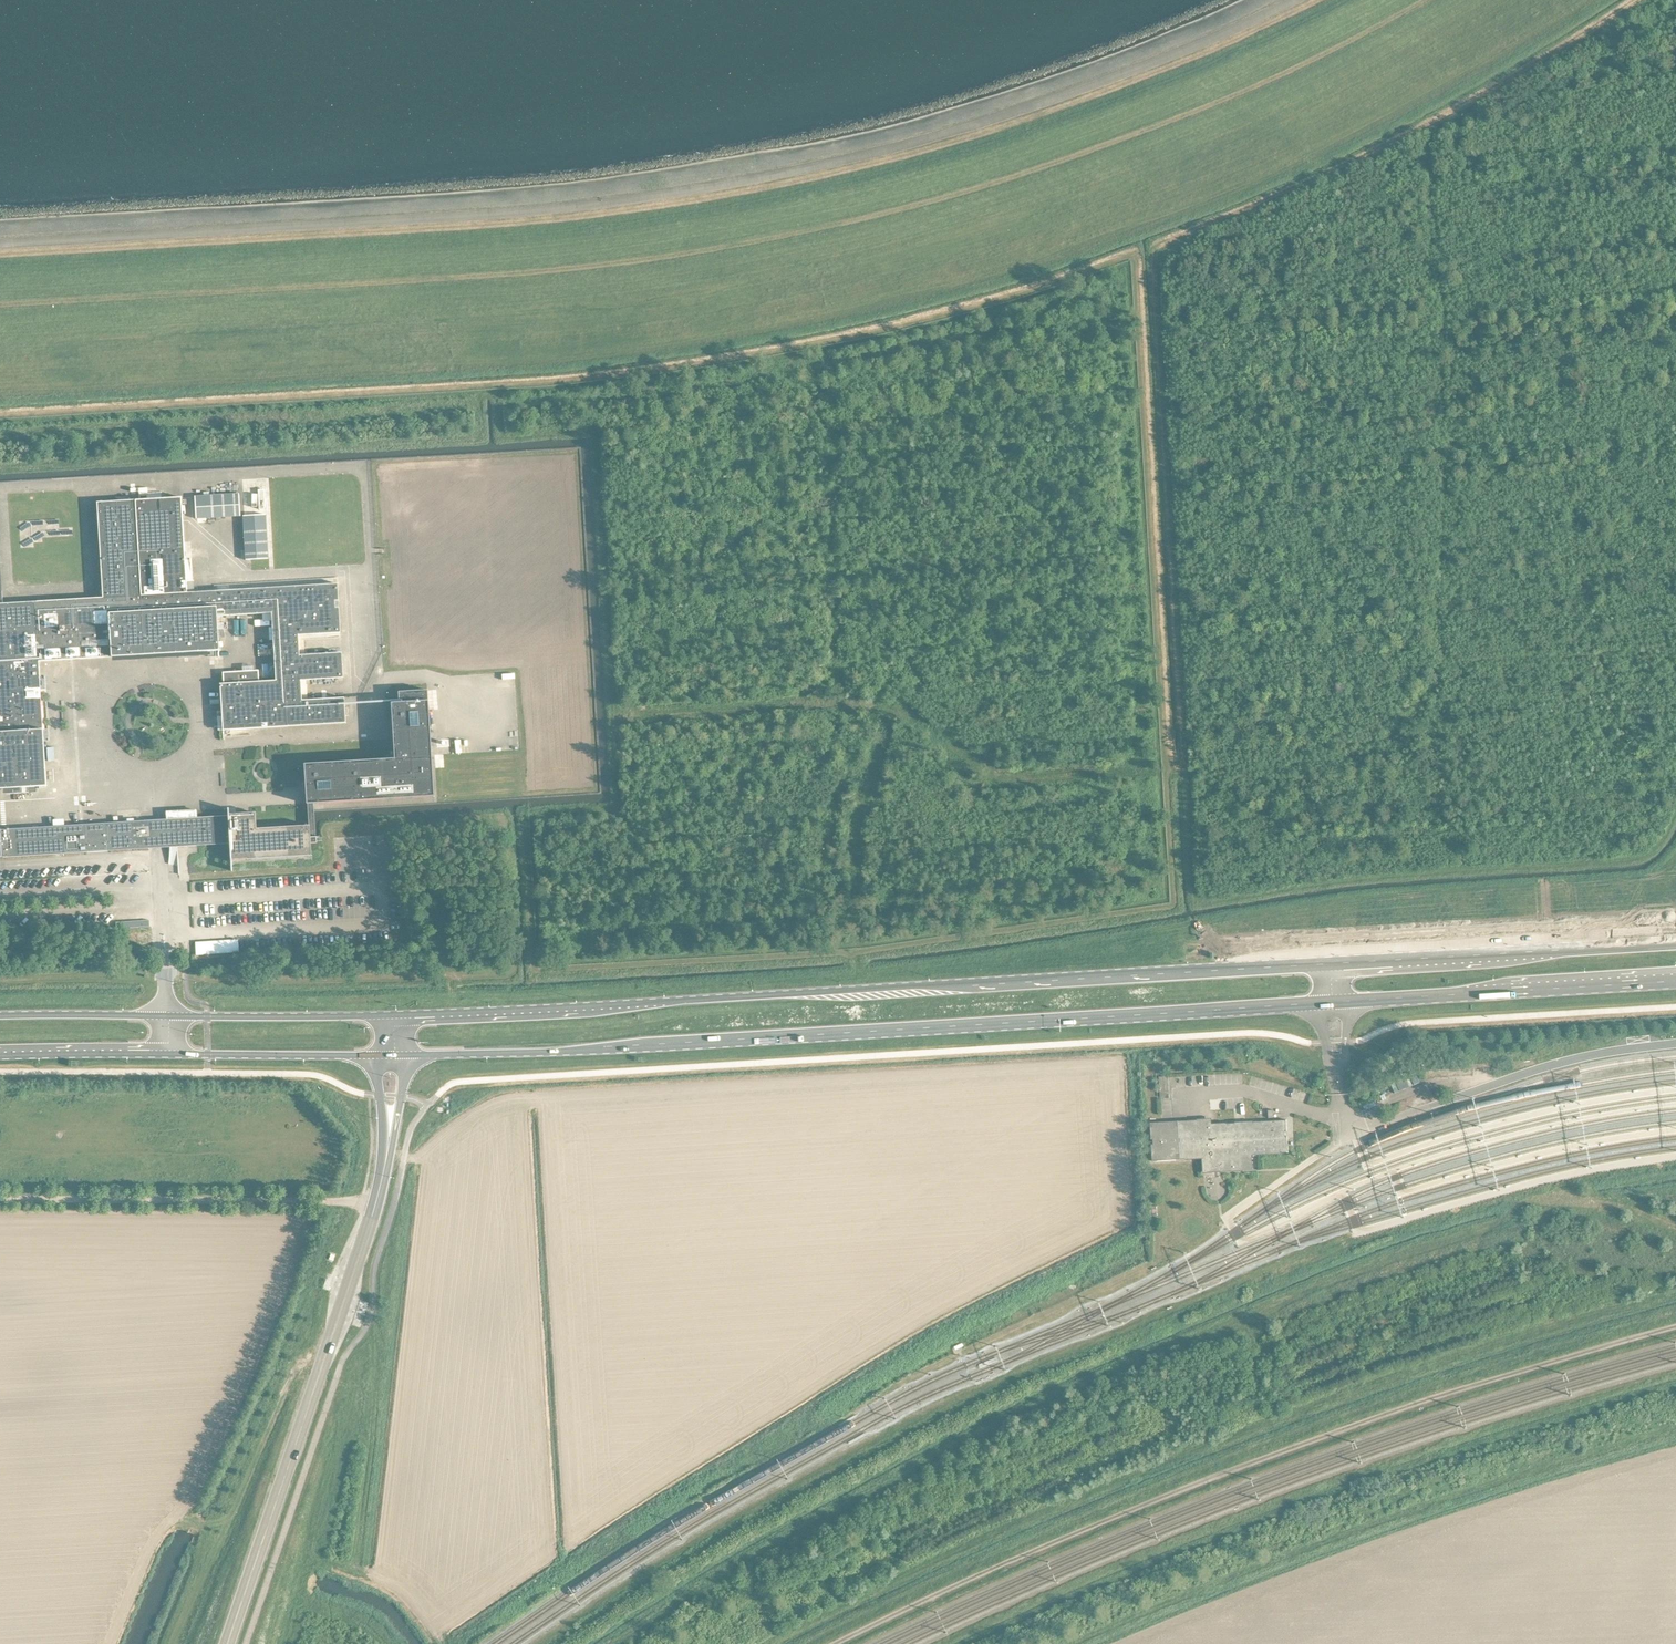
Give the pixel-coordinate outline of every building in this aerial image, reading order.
[(197,501),(198,523),(242,521),(241,499),(197,501)] [(189,597),(183,502),(99,506),(104,602),(0,608),(0,793),(48,791),(40,666),(221,655),(219,621),(273,617),(277,685),(260,686),(260,674),(224,677),(224,688),(222,688),(224,726),(219,727),(219,735),(347,728),(346,702),(304,705),(302,685),(345,682),(343,657),(301,660),(300,640),(342,638),(340,613),(337,613),(337,606),(340,606),(339,588),(189,597)] [(267,519),(245,520),(247,564),(269,563),(267,519)] [(232,864),(233,864),(248,863),(248,864),(313,860),(312,848),(319,848),(318,846),(318,842),(321,842),(321,841),(317,842),(315,816),(315,815),(315,808),(435,801),(429,695),(400,696),(400,707),(392,707),(396,763),(306,769),(308,808),(309,808),(310,830),(249,834),(249,829),(248,821),(237,822),(231,823),(231,820),(230,820),(227,820),(226,820),(198,822),(198,815),(168,817),(169,835),(170,835),(171,835),(171,840),(172,840),(178,840),(178,849),(213,847),(231,846),(232,864)] [(133,826),(2,834),(2,833),(0,833),(0,862),(4,862),(89,857),(110,855),(131,854),(134,854),(150,853),(149,825),(142,826),(133,826)] [(1252,1160),(1289,1158),(1288,1141),(1286,1141),(1285,1136),(1287,1136),(1287,1124),(1254,1127),(1227,1128),(1207,1129),(1207,1124),(1201,1124),(1151,1127),(1151,1144),(1154,1144),(1154,1148),(1152,1148),(1153,1166),(1203,1163),(1204,1177),(1217,1176),(1253,1174),(1252,1160)]
